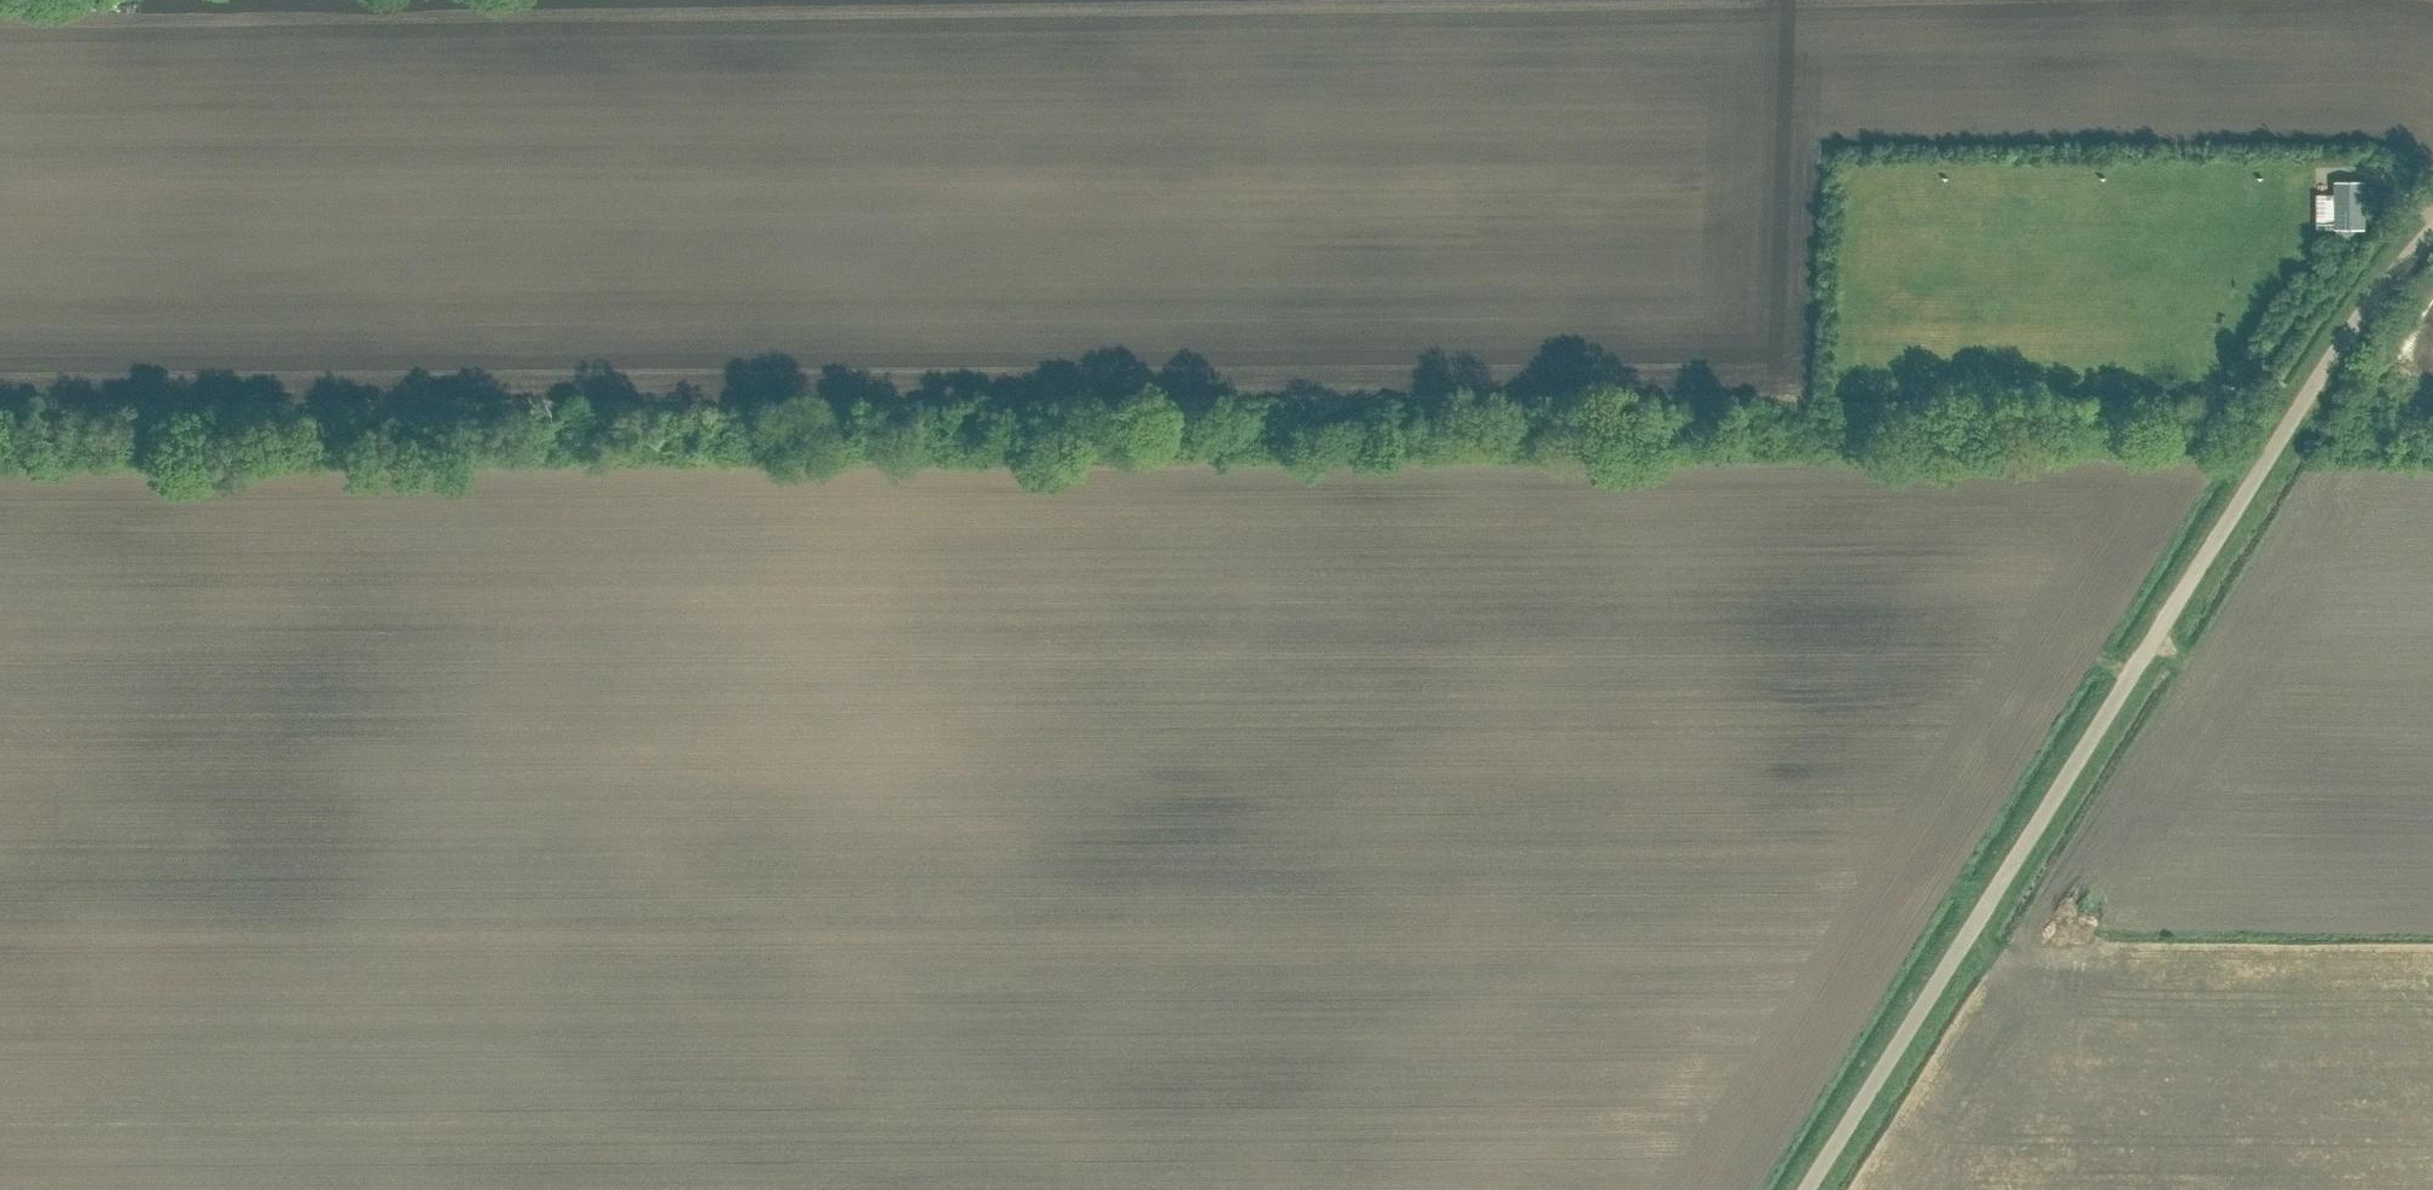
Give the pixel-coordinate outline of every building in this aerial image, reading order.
[(2315,195),(2315,229),(2333,229),(2362,229),(2362,181),(2333,181),(2333,195),(2315,195)] [(2226,369),(2226,385),(2245,385),(2245,369),(2226,369)]
